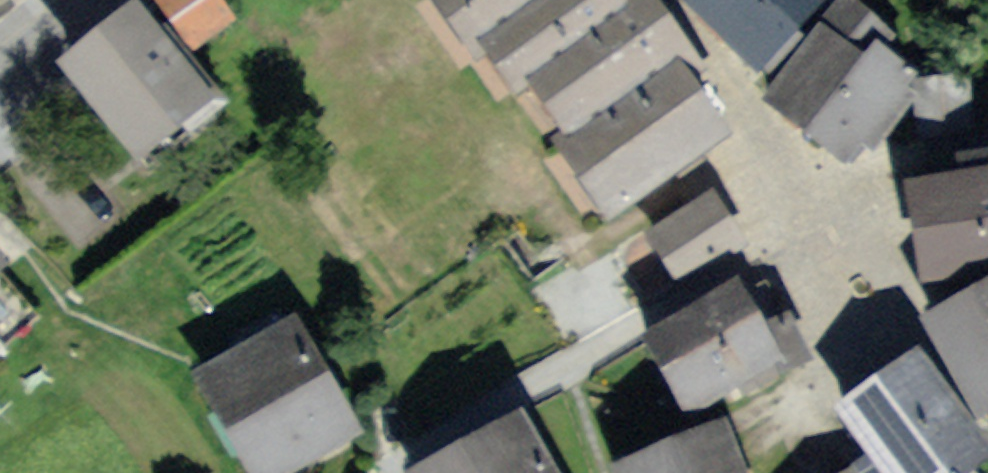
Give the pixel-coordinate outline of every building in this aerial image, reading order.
[(141,158),(223,90),(147,0),(122,0),(55,56),(141,158)] [(192,47),(236,18),(224,0),(161,0),(192,47)] [(485,48),(494,42),(529,91),(542,82),(582,137),(570,146),(615,209),(718,136),(675,75),(690,65),(644,0),(636,0),(620,11),(612,0),(450,0),(485,48)] [(764,56),(820,0),(708,0),(764,56)] [(863,34),(830,9),(773,81),(866,154),(936,65),(876,18),(863,34)] [(907,172),(923,268),(987,257),(987,159),(907,172)] [(715,188),(651,232),(677,280),(745,235),(715,188)] [(10,266),(0,253),(0,274),(10,266)] [(751,274),(644,334),(685,408),(792,348),(751,274)] [(933,307),(985,410),(987,408),(987,280),(933,307)] [(294,310),(191,371),(252,472),(293,472),(366,430),(294,310)] [(921,339),(834,400),(885,472),(971,472),(987,461),(987,432),(921,339)] [(416,472),(558,472),(525,413),(416,472)] [(613,456),(618,472),(750,472),(733,418),(613,456)]
